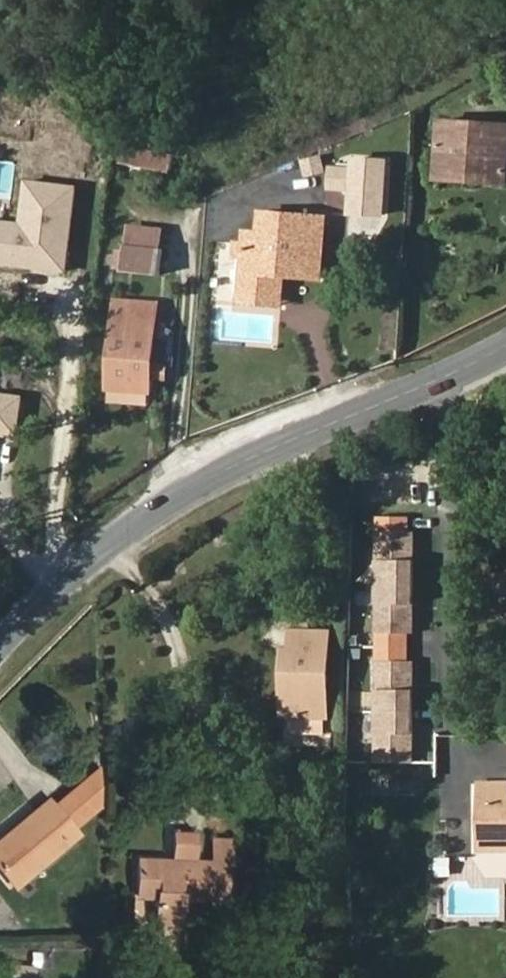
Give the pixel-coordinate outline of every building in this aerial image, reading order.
[(440,121),(439,142),(447,143),(445,173),(483,175),(483,183),(505,184),(505,125),(440,121)] [(445,173),(447,143),(439,142),(436,179),(483,183),(483,175),(445,173)] [(172,170),(176,155),(148,149),(145,164),(172,170)] [(324,172),(321,156),(304,160),(307,176),(324,172)] [(326,192),(350,193),(349,219),(387,221),(391,160),(352,158),(351,167),(328,166),(326,192)] [(321,279),(326,217),(262,212),(260,233),(246,232),(245,243),(244,257),(240,303),(264,304),(266,275),(284,276),(321,279)] [(163,248),(164,233),(127,229),(125,244),(163,248)] [(244,257),(245,243),(235,242),(234,257),(244,257)] [(160,274),(163,248),(125,244),(123,270),(160,274)] [(282,306),(284,276),(266,275),(264,304),(282,306)] [(152,364),(157,302),(137,300),(136,306),(117,305),(109,401),(149,404),(151,381),(152,364)] [(166,382),(168,365),(152,364),(151,381),(166,382)] [(414,582),(414,517),(379,517),(378,582),(414,582)] [(504,580),(489,580),(489,616),(505,616),(505,580),(504,580)] [(414,632),(414,582),(378,582),(378,647),(408,647),(408,632),(414,632)] [(328,716),(329,632),(292,631),(291,650),(285,650),(285,673),(291,673),(290,716),(291,716),(291,729),(295,734),(326,734),(326,716),(328,716)] [(413,713),(413,663),(407,663),(408,647),(378,647),(377,712),(413,713)] [(413,762),(413,713),(377,712),(377,762),(413,762)] [(75,834),(70,828),(99,804),(97,766),(51,805),(46,800),(34,810),(37,814),(0,844),(0,870),(13,886),(75,834)] [(479,783),(480,840),(505,839),(505,783),(479,783)] [(37,814),(34,810),(0,838),(0,844),(37,814)] [(221,899),(223,862),(210,862),(190,861),(191,834),(173,833),(172,860),(137,859),(136,895),(155,896),(154,923),(177,924),(178,897),(221,899)] [(227,862),(228,840),(211,839),(210,862),(223,862),(227,862)] [(480,840),(480,850),(505,850),(505,839),(480,840)] [(28,976),(29,965),(3,963),(2,974),(28,976)]
